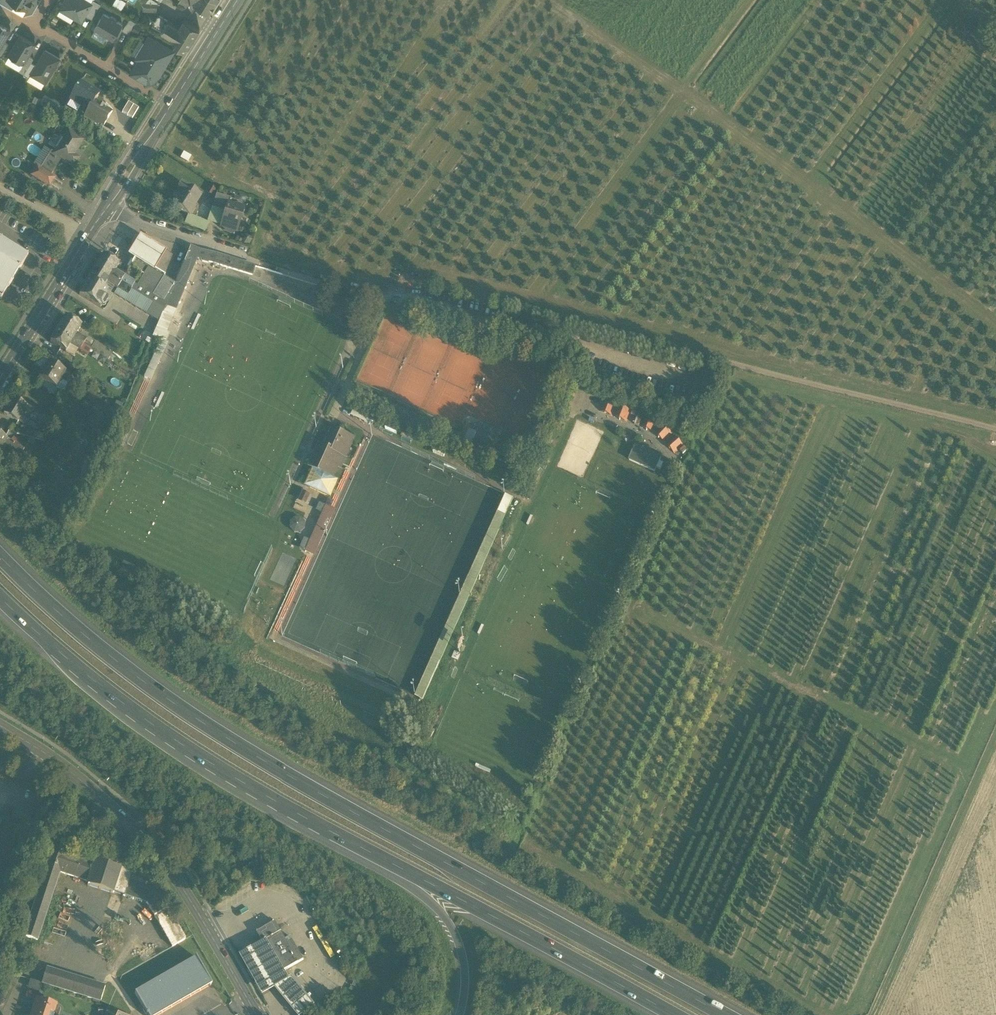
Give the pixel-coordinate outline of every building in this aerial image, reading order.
[(13,10),(17,3),(11,0),(0,0),(0,2),(13,10)] [(17,3),(27,9),(32,0),(11,0),(17,3)] [(85,14),(91,4),(85,0),(65,0),(60,9),(61,9),(74,17),(81,21),(85,14)] [(91,4),(85,14),(92,18),(101,3),(95,0),(93,0),(91,4)] [(121,10),(126,2),(124,0),(116,0),(112,5),(121,10)] [(193,11),(196,6),(185,0),(180,0),(178,3),(193,11)] [(217,2),(214,0),(185,0),(196,6),(209,14),(217,2)] [(142,10),(156,10),(156,1),(143,1),(142,10)] [(17,3),(13,10),(23,16),(27,9),(17,3)] [(74,17),(61,9),(57,14),(71,22),(74,17)] [(110,17),(104,13),(95,28),(101,31),(101,32),(106,35),(113,38),(122,23),(115,20),(116,19),(111,16),(110,17)] [(152,25),(162,31),(168,20),(158,14),(152,25)] [(136,22),(130,18),(123,30),(129,34),(136,22)] [(175,44),(184,50),(187,46),(188,47),(200,29),(184,19),(179,27),(168,20),(162,31),(177,40),(175,44)] [(4,41),(11,29),(0,23),(0,47),(4,41)] [(35,44),(21,35),(9,55),(23,64),(29,55),(35,44)] [(132,73),(153,85),(162,70),(160,69),(162,66),(164,67),(174,51),(150,36),(137,57),(140,59),(132,73)] [(2,56),(9,44),(4,41),(0,47),(0,55),(2,56)] [(31,74),(46,82),(60,58),(46,50),(36,65),(31,74)] [(34,58),(29,55),(23,64),(19,70),(24,74),(31,62),(34,58)] [(24,74),(29,77),(31,74),(36,65),(31,62),(24,74)] [(88,109),(87,111),(89,112),(94,103),(99,95),(79,84),(69,100),(81,108),(83,106),(88,109)] [(107,111),(94,103),(89,112),(87,111),(83,118),(86,121),(97,127),(107,111)] [(122,113),(127,116),(133,106),(128,103),(122,113)] [(138,109),(133,106),(127,116),(132,119),(138,109)] [(83,126),(97,133),(100,129),(97,127),(86,121),(83,126)] [(55,155),(74,167),(79,159),(74,156),(83,141),(69,133),(55,155)] [(31,177),(49,188),(54,179),(37,168),(31,177)] [(188,215),(189,215),(200,196),(186,187),(185,188),(180,184),(175,192),(180,195),(174,206),(188,215)] [(216,195),(212,209),(225,213),(228,205),(228,206),(230,199),(216,195)] [(221,227),(237,231),(243,210),(228,206),(228,205),(225,213),(221,227)] [(221,227),(225,213),(212,209),(211,209),(207,222),(221,227)] [(184,224),(205,231),(209,224),(189,215),(188,215),(184,224)] [(140,236),(128,256),(154,272),(166,252),(140,236)] [(1,300),(28,256),(0,239),(0,299),(1,300)] [(174,285),(166,306),(176,310),(196,260),(197,259),(200,251),(190,247),(174,285)] [(216,255),(200,251),(197,259),(202,260),(202,262),(207,263),(208,262),(213,264),(216,255)] [(245,264),(216,255),(213,264),(242,273),(245,264)] [(95,268),(111,278),(114,272),(119,265),(103,256),(95,268)] [(163,310),(164,310),(174,285),(164,279),(163,279),(164,276),(135,258),(131,264),(132,265),(126,274),(137,280),(131,290),(163,310)] [(254,267),(245,264),(242,273),(252,275),(254,267)] [(103,290),(107,284),(111,278),(95,268),(88,281),(103,290)] [(124,278),(114,272),(111,278),(121,284),(124,278)] [(121,284),(131,290),(137,280),(126,274),(124,278),(121,284)] [(121,284),(111,278),(107,284),(117,289),(117,290),(121,284)] [(107,292),(103,290),(88,281),(84,287),(81,288),(80,290),(80,293),(79,295),(100,308),(105,300),(103,299),(107,292)] [(114,294),(158,321),(163,310),(131,290),(121,284),(117,290),(117,289),(114,294)] [(173,317),(176,310),(166,306),(163,313),(173,317)] [(163,313),(162,313),(156,328),(167,332),(173,317),(163,313)] [(67,316),(58,330),(74,339),(78,333),(82,326),(67,316)] [(166,343),(170,334),(167,332),(156,328),(152,337),(160,341),(166,343)] [(71,345),(74,339),(58,330),(51,342),(66,352),(71,345)] [(78,333),(74,339),(83,345),(87,339),(78,333)] [(83,346),(83,345),(74,339),(71,345),(80,350),(83,346)] [(83,345),(83,346),(90,350),(94,343),(87,339),(83,345)] [(87,355),(90,350),(83,346),(80,350),(87,355)] [(34,366),(42,371),(48,362),(46,361),(40,357),(34,366)] [(55,389),(56,388),(61,380),(65,373),(48,362),(42,371),(38,378),(40,380),(50,385),(55,389)] [(37,384),(47,390),(50,385),(40,380),(37,384)] [(66,383),(61,380),(56,388),(60,390),(61,391),(64,391),(67,386),(66,383)] [(55,389),(50,385),(47,390),(56,396),(60,390),(56,388),(55,389)] [(39,425),(44,417),(13,398),(4,414),(18,423),(19,420),(22,415),(39,425)] [(599,411),(612,416),(616,405),(603,400),(599,411)] [(613,416),(626,421),(631,410),(618,405),(613,416)] [(351,416),(372,425),(374,420),(353,411),(351,416)] [(634,425),(639,426),(643,415),(639,413),(634,425)] [(22,415),(19,420),(36,430),(39,425),(22,415)] [(640,427),(653,432),(658,421),(645,416),(640,427)] [(44,417),(39,425),(43,428),(48,419),(44,417)] [(654,433),(664,442),(672,433),(662,424),(654,433)] [(36,438),(38,434),(29,428),(25,435),(36,438)] [(310,467),(331,477),(338,463),(341,464),(353,439),(334,430),(330,437),(329,436),(327,441),(329,441),(326,448),(320,445),(317,452),(315,451),(313,456),(315,457),(310,467)] [(471,446),(477,433),(469,430),(463,443),(471,446)] [(4,447),(11,451),(15,444),(13,442),(0,435),(0,454),(4,447)] [(665,444),(674,454),(684,446),(675,436),(665,444)] [(11,451),(21,457),(29,444),(16,437),(13,442),(15,444),(11,451)] [(629,460),(654,472),(656,468),(659,462),(661,457),(635,446),(629,460)] [(338,481),(312,469),(304,486),(331,498),(338,481)] [(303,492),(299,502),(306,505),(310,495),(303,492)] [(322,514),(326,507),(320,504),(316,511),(322,514)] [(306,552),(315,556),(335,511),(326,507),(322,514),(310,541),(306,552)] [(295,518),(290,522),(289,529),(294,534),(301,534),(306,530),(306,523),(302,518),(295,518)] [(300,550),(306,552),(310,541),(304,539),(300,550)] [(55,841),(52,850),(65,854),(68,846),(55,841)] [(59,872),(65,854),(52,850),(38,893),(51,897),(59,872)] [(59,872),(74,877),(81,859),(65,854),(59,872)] [(111,893),(112,892),(120,868),(121,863),(97,855),(94,864),(88,882),(87,885),(111,893)] [(74,877),(88,882),(94,864),(81,859),(74,877)] [(147,904),(154,917),(167,909),(157,891),(128,882),(132,872),(120,868),(112,892),(147,904)] [(40,932),(51,897),(38,893),(27,928),(40,932)] [(185,939),(167,909),(154,917),(172,947),(185,939)] [(282,972),(303,960),(290,937),(285,940),(284,939),(275,923),(257,933),(263,943),(265,942),(268,947),(269,947),(268,948),(271,955),(273,955),(273,956),(273,957),(276,963),(277,963),(278,964),(277,965),(281,971),(282,971),(282,972)] [(36,940),(40,932),(27,928),(23,936),(36,940)] [(267,940),(239,956),(263,996),(275,989),(296,1014),(303,1014),(315,1006),(291,978),(289,980),(267,940)] [(134,994),(147,1014),(160,1014),(212,985),(196,958),(134,994)] [(41,984),(100,1002),(105,987),(46,969),(41,984)] [(39,993),(41,984),(28,979),(25,989),(39,993)] [(48,1012),(53,1013),(55,1005),(37,999),(32,1014),(47,1014),(48,1012)]
